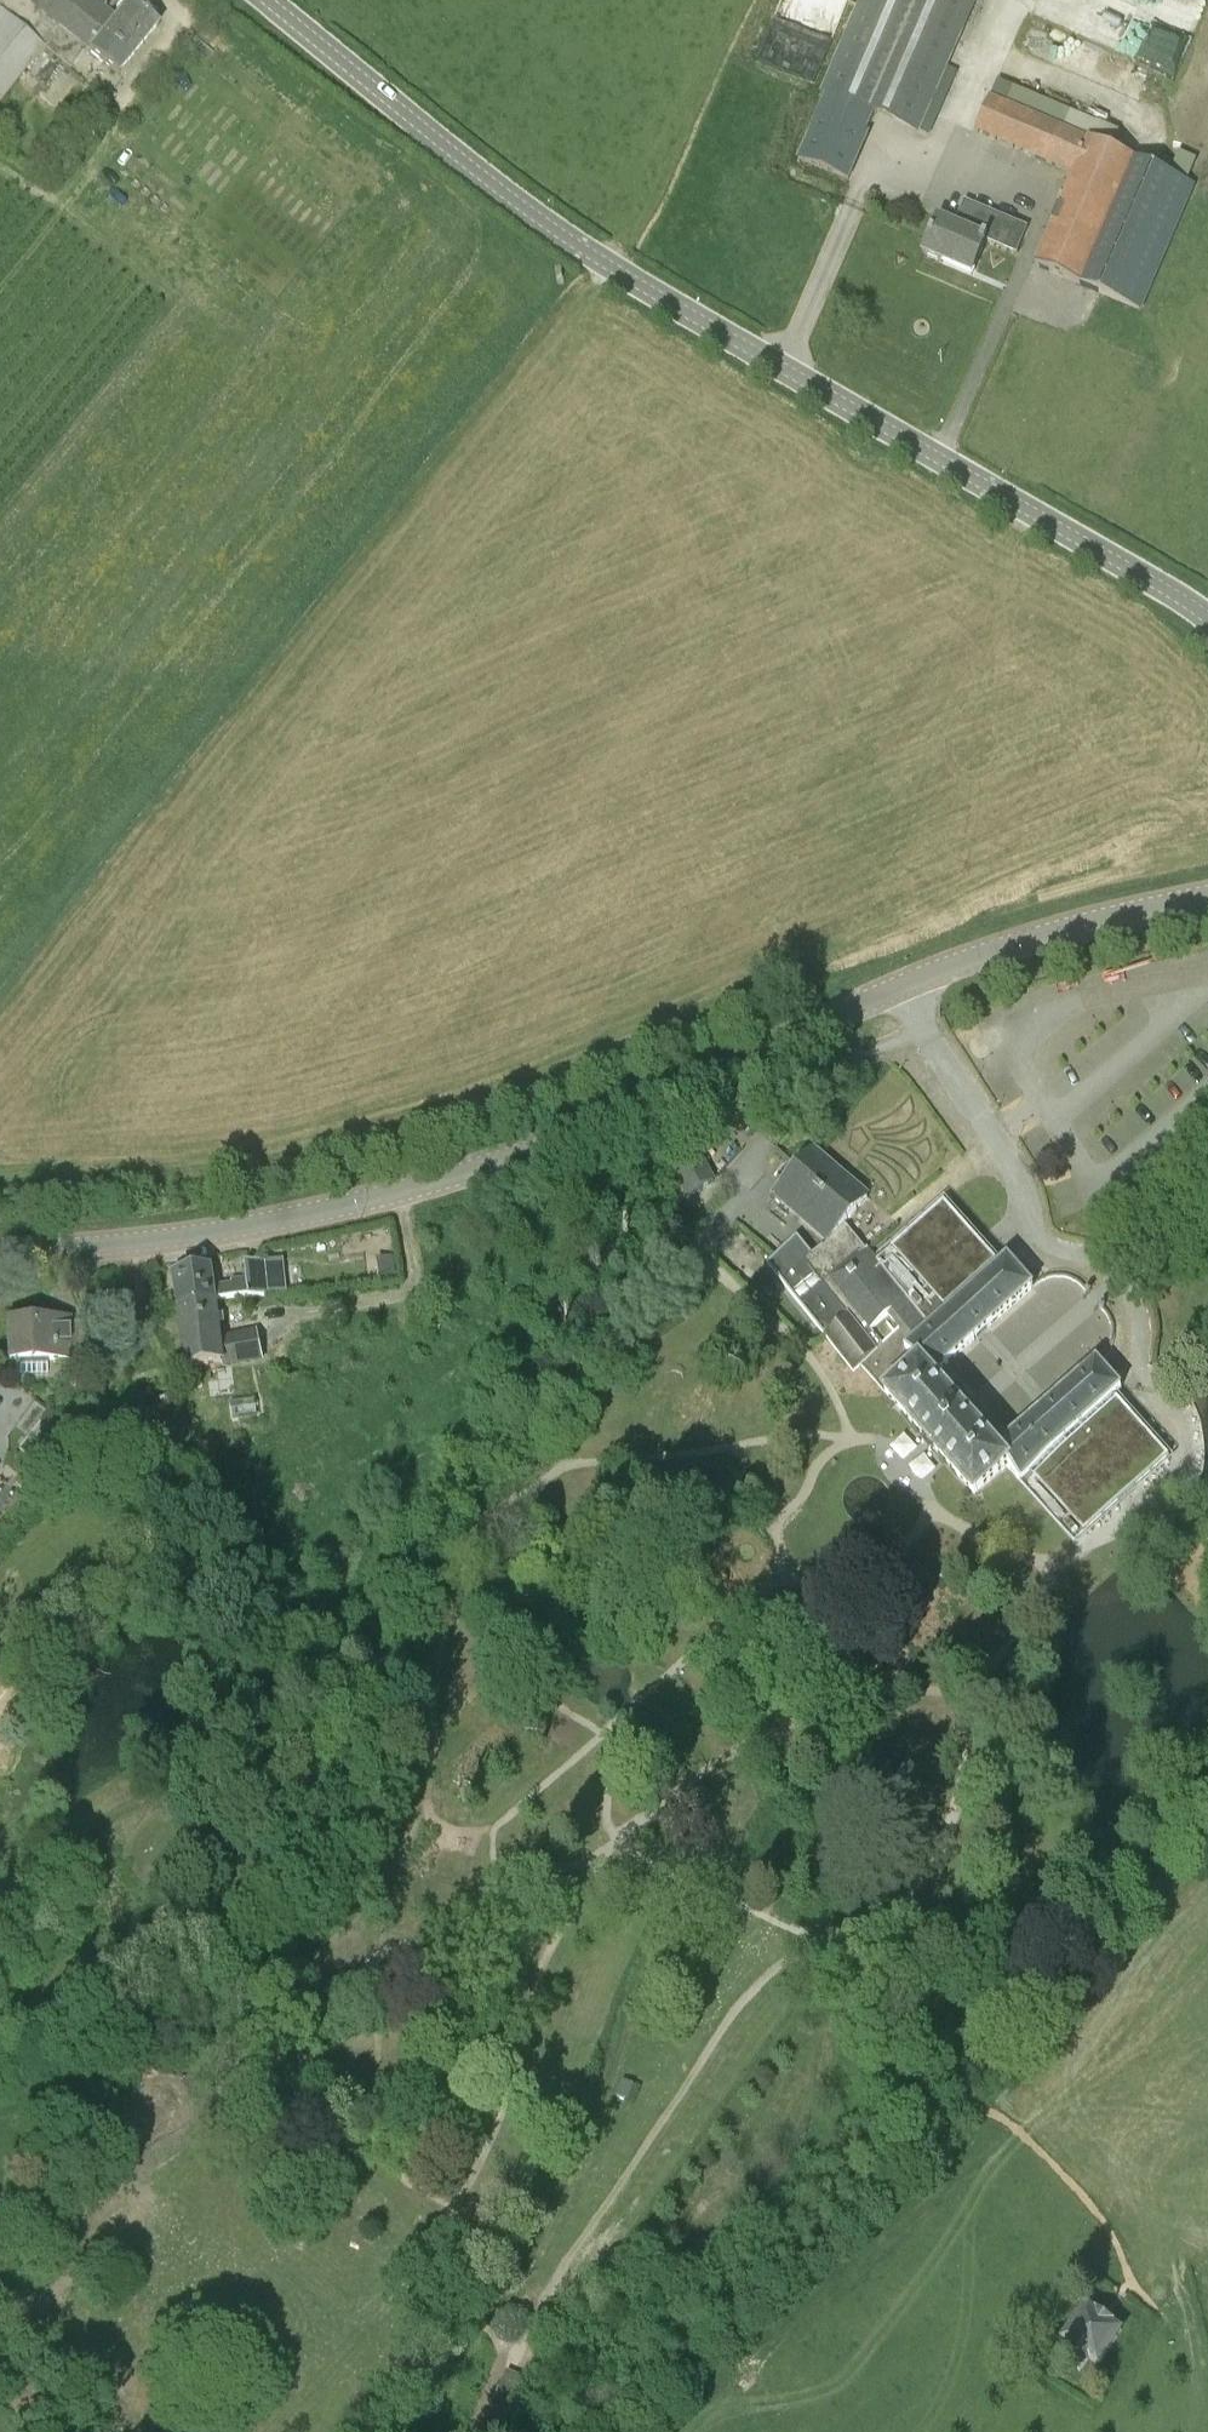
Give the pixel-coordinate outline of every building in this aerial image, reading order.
[(86,50),(112,18),(114,17),(92,0),(0,0),(0,102),(43,48),(70,71),(86,50)] [(876,114),(929,137),(938,116),(930,113),(977,0),(861,0),(821,92),(826,94),(797,158),(849,182),(871,132),(869,131),(876,114)] [(1170,16),(1200,28),(1207,8),(1207,5),(1197,0),(1176,0),(1170,16)] [(88,51),(117,75),(157,26),(129,3),(115,20),(112,18),(86,50),(88,51)] [(1175,49),(1170,68),(1184,72),(1190,53),(1175,49)] [(1141,311),(1150,288),(1195,185),(1090,139),(991,97),(976,133),(1075,174),(1036,266),(1141,311)] [(1177,173),(1195,181),(1204,162),(1187,154),(1177,173)] [(974,271),(987,241),(1018,254),(1029,228),(966,201),(956,224),(940,216),(924,255),(943,263),(945,258),(974,271)] [(668,1208),(688,1197),(714,1180),(696,1144),(668,1160),(669,1163),(655,1184),(668,1208)] [(945,1201),(877,1260),(867,1248),(846,1224),(869,1198),(814,1151),(798,1169),(775,1196),(830,1242),(814,1255),(799,1238),(768,1264),(855,1370),(862,1364),(974,1494),(1006,1466),(1019,1480),(1029,1471),(1084,1533),(1169,1458),(1115,1396),(1119,1392),(1122,1389),(1106,1371),(1098,1361),(1079,1377),(1045,1407),(1000,1447),(935,1373),(979,1335),(1015,1304),(1034,1288),(1008,1259),(1000,1266),(945,1201)] [(658,1213),(642,1203),(634,1216),(649,1227),(658,1213)] [(397,1276),(394,1256),(378,1259),(382,1280),(397,1276)] [(233,1285),(214,1287),(211,1266),(177,1271),(182,1306),(215,1301),(215,1299),(250,1297),(268,1295),(265,1262),(246,1264),(248,1280),(232,1282),(233,1285)] [(215,1301),(182,1306),(190,1368),(223,1364),(224,1366),(265,1361),(258,1329),(220,1335),(215,1301)] [(84,1325),(68,1325),(68,1321),(9,1322),(9,1361),(69,1360),(68,1350),(84,1350),(84,1325)] [(70,1447),(81,1434),(50,1409),(39,1423),(63,1441),(56,1449),(64,1455),(70,1447)] [(291,1800),(277,1783),(266,1792),(280,1810),(291,1800)] [(635,2085),(623,2080),(616,2096),(628,2101),(635,2085)] [(1074,2350),(1071,2354),(1088,2366),(1091,2362),(1100,2367),(1126,2330),(1087,2302),(1061,2340),(1074,2350)]
